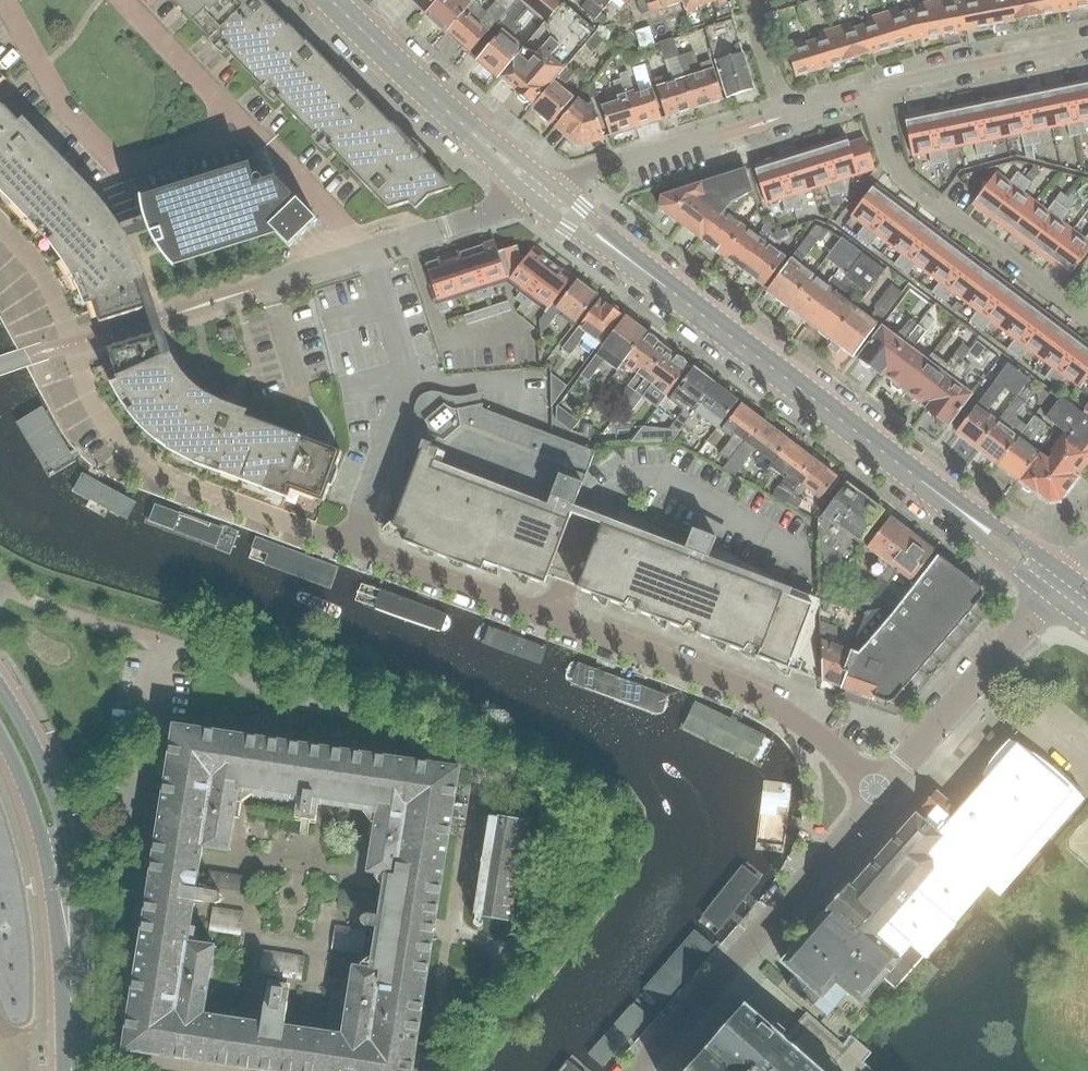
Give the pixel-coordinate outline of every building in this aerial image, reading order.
[(193,20),(213,0),(174,0),(193,20)] [(263,0),(213,0),(193,20),(212,39),(214,37),(244,68),(288,26),(263,0)] [(427,14),(440,0),(413,0),(427,14)] [(448,32),(455,24),(476,0),(440,0),(427,14),(431,18),(430,19),(442,30),(443,28),(448,32)] [(455,24),(448,32),(470,52),(478,44),(516,0),(476,0),(455,24)] [(470,52),(488,67),(489,71),(493,74),(496,75),(500,77),(507,69),(524,48),(510,37),(518,27),(515,24),(528,8),(518,0),(516,0),(478,44),(470,52)] [(545,23),(563,3),(560,0),(518,0),(528,8),(545,23)] [(587,15),(600,0),(588,0),(581,9),(587,15)] [(587,15),(594,20),(600,14),(611,0),(600,0),(587,15)] [(683,2),(684,2),(683,0),(642,0),(637,1),(641,14),(649,11),(649,12),(683,2)] [(684,2),(683,2),(691,28),(704,24),(699,7),(706,5),(705,0),(683,0),(684,2)] [(732,16),(727,0),(705,0),(706,5),(714,2),(719,20),(732,16)] [(919,9),(909,11),(917,39),(942,34),(936,0),(918,3),(919,9)] [(961,4),(953,6),(952,0),(936,0),(942,34),(966,29),(961,4)] [(986,0),(969,0),(969,3),(961,4),(966,29),(991,25),(986,0)] [(1012,0),(986,0),(991,25),(1016,20),(1012,0)] [(1016,20),(1040,15),(1037,0),(1012,0),(1016,20)] [(1063,0),(1037,0),(1040,15),(1065,10),(1063,0)] [(1065,10),(1087,6),(1087,0),(1063,0),(1065,10)] [(567,67),(586,44),(597,32),(563,3),(545,23),(524,48),(507,69),(500,77),(516,91),(516,92),(519,95),(519,99),(524,103),(528,102),(532,105),(533,105),(567,67)] [(917,39),(909,11),(899,13),(898,9),(882,14),(892,46),(917,39)] [(600,14),(594,20),(601,26),(607,20),(600,14)] [(892,46),(882,14),(867,18),(868,23),(860,26),(868,54),(892,46)] [(724,87),(727,97),(727,98),(754,89),(743,53),(742,53),(739,44),(740,44),(732,20),(706,29),(724,87)] [(868,54),(860,26),(851,29),(850,24),(834,29),(844,61),(860,56),(868,54)] [(244,68),(263,88),(266,86),(296,117),(340,75),(308,42),(305,44),(288,26),(244,68)] [(844,61),(834,29),(818,34),(819,38),(811,41),(820,69),(844,61)] [(652,30),(639,33),(642,48),(655,45),(652,30)] [(597,32),(586,44),(594,51),(604,39),(597,32)] [(660,43),(665,61),(667,61),(678,57),(679,57),(674,39),(673,39),(660,43)] [(820,69),(811,41),(803,43),(801,39),(786,43),(796,76),(820,69)] [(640,52),(627,56),(630,65),(643,62),(640,52)] [(723,99),(720,89),(710,61),(698,65),(694,52),(679,57),(678,57),(684,78),(685,78),(694,108),(723,99)] [(552,123),(560,115),(574,98),(563,88),(575,73),(567,67),(533,105),(533,106),(541,113),(541,117),(546,120),(549,120),(552,123)] [(628,72),(620,74),(621,79),(636,126),(643,124),(643,125),(646,124),(650,124),(657,122),(659,120),(662,119),(658,108),(652,89),(635,94),(628,72)] [(340,75),(296,117),(315,137),(317,135),(348,167),(392,125),(359,91),(357,93),(340,75)] [(666,117),(694,108),(685,78),(684,78),(674,81),(672,76),(655,82),(666,117)] [(601,105),(607,125),(610,135),(612,134),(616,135),(623,133),(625,130),(629,129),(628,128),(636,126),(621,79),(613,82),(618,100),(601,105)] [(1068,84),(1078,136),(1087,134),(1084,121),(1087,120),(1087,80),(1068,84)] [(595,83),(586,86),(590,100),(599,98),(595,83)] [(1068,84),(1045,89),(1052,127),(1067,124),(1070,137),(1078,136),(1068,84)] [(1045,89),(1021,94),(1032,145),(1040,143),(1038,130),(1052,127),(1045,89)] [(1021,94),(998,99),(1006,136),(1021,133),(1024,147),(1032,145),(1021,94)] [(587,105),(580,98),(563,117),(556,125),(576,143),(577,141),(582,142),(583,144),(604,137),(593,103),(587,105)] [(998,99),(975,103),(986,155),(994,153),(991,139),(1006,136),(998,99)] [(9,109),(0,100),(0,118),(9,109)] [(975,103),(952,108),(960,146),(975,143),(977,156),(986,155),(975,103)] [(952,108),(929,113),(940,164),(948,162),(945,149),(960,146),(952,108)] [(0,118),(0,190),(40,232),(50,243),(62,259),(73,277),(79,290),(85,305),(94,301),(101,323),(143,310),(149,308),(145,295),(139,279),(134,266),(127,253),(120,239),(112,226),(103,214),(93,202),(85,193),(37,143),(42,139),(30,126),(25,130),(20,125),(22,123),(9,109),(0,118)] [(940,164),(929,113),(905,118),(913,156),(929,152),(931,166),(940,164)] [(392,125),(348,167),(389,209),(453,189),(392,125)] [(1079,136),(1081,145),(1087,143),(1087,141),(1087,134),(1079,136)] [(846,137),(823,145),(839,195),(847,192),(843,179),(874,169),(864,139),(848,144),(846,137)] [(823,145),(800,152),(812,189),(826,184),(830,197),(839,195),(823,145)] [(1032,145),(1024,147),(1026,159),(1035,161),(1032,145)] [(800,152),(778,159),(794,209),(802,206),(798,193),(812,189),(800,152)] [(786,211),(794,209),(778,159),(755,166),(766,203),(781,198),(786,211)] [(158,246),(162,252),(167,259),(172,265),(175,268),(176,267),(174,264),(276,232),(290,247),(318,220),(298,199),(297,200),(277,179),(255,186),(249,166),(143,199),(143,195),(141,195),(141,200),(142,204),(143,208),(144,212),(145,216),(146,220),(147,224),(150,231),(151,234),(154,240),(158,246)] [(1033,166),(1024,178),(1031,183),(1039,171),(1033,166)] [(662,196),(659,208),(660,208),(702,239),(728,203),(747,195),(754,192),(749,180),(746,169),(662,196)] [(973,205),(993,219),(1024,178),(1017,172),(1009,183),(996,174),(973,205)] [(1024,178),(993,219),(1011,233),(1035,202),(1023,193),(1031,183),(1024,178)] [(859,191),(863,186),(858,181),(854,186),(859,191)] [(875,185),(852,216),(864,226),(856,236),(863,241),(894,200),(875,185)] [(1061,193),(1055,201),(1062,206),(1068,198),(1061,193)] [(1062,206),(1068,211),(1077,198),(1071,193),(1068,198),(1062,206)] [(728,203),(702,239),(712,247),(711,249),(720,256),(721,254),(723,256),(745,226),(733,216),(749,196),(747,195),(728,203)] [(839,195),(830,197),(833,207),(842,204),(839,195)] [(889,246),(913,214),(894,200),(863,241),(869,246),(877,236),(889,246)] [(1035,202),(1011,233),(1030,247),(1062,206),(1055,201),(1047,211),(1035,202)] [(1062,206),(1030,247),(1049,262),(1072,231),(1060,222),(1068,211),(1062,206)] [(893,265),(900,270),(932,228),(913,214),(889,246),(901,255),(893,265)] [(745,226),(723,256),(725,257),(724,259),(733,265),(734,264),(745,272),(772,235),(768,221),(763,228),(757,235),(745,226)] [(816,224),(809,234),(818,240),(821,243),(830,231),(816,224)] [(900,270),(906,275),(915,265),(927,274),(951,242),(932,228),(900,270)] [(786,230),(772,235),(773,235),(779,240),(788,234),(786,230)] [(1069,276),(1087,250),(1087,235),(1084,240),(1072,231),(1049,262),(1069,276)] [(800,265),(818,240),(809,234),(768,289),(778,297),(776,299),(786,307),(787,304),(790,306),(813,275),(800,265)] [(764,286),(775,271),(786,257),(774,247),(779,240),(773,235),(772,235),(745,272),(764,286)] [(847,275),(863,254),(842,238),(826,258),(847,274),(847,275)] [(471,249),(487,298),(495,296),(491,283),(505,278),(497,253),(498,252),(494,241),(471,249)] [(951,242),(927,274),(939,283),(931,294),(938,299),(970,257),(951,242)] [(505,278),(510,279),(525,260),(521,257),(518,246),(498,252),(497,253),(505,278)] [(525,260),(510,279),(524,289),(516,299),(522,304),(553,263),(533,248),(525,260)] [(480,301),(487,298),(471,249),(447,257),(459,293),(476,288),(480,301)] [(885,270),(863,254),(847,275),(847,274),(845,277),(853,283),(867,293),(885,270)] [(446,297),(459,293),(447,257),(427,263),(443,313),(451,310),(446,297)] [(989,271),(970,257),(938,299),(944,303),(952,293),(965,302),(989,271)] [(728,263),(724,260),(719,266),(723,269),(728,263)] [(522,304),(528,309),(537,298),(550,308),(573,278),(564,271),(553,263),(522,304)] [(969,322),(976,327),(1007,285),(989,271),(965,302),(977,311),(969,322)] [(813,275),(790,306),(792,307),(790,310),(800,317),(801,315),(811,322),(841,282),(833,277),(827,285),(813,275)] [(841,282),(811,322),(821,329),(819,332),(829,339),(831,337),(833,338),(856,307),(843,297),(853,283),(845,277),(841,282)] [(574,327),(590,305),(597,296),(583,286),(584,285),(583,284),(582,285),(579,282),(579,281),(578,282),(576,280),(556,307),(552,304),(550,308),(539,321),(541,336),(558,314),(574,327)] [(856,307),(833,338),(835,340),(833,343),(843,350),(845,348),(855,355),(902,293),(892,285),(874,308),(876,309),(870,317),(856,307)] [(1007,285),(976,327),(983,332),(991,322),(1002,331),(1026,299),(1007,285)] [(594,350),(615,323),(621,315),(619,313),(618,308),(613,305),(609,305),(607,303),(606,305),(600,300),(602,298),(601,297),(562,349),(570,355),(582,340),(594,350)] [(1006,350),(1013,356),(1045,313),(1026,299),(1002,331),(1014,340),(1006,350)] [(499,304),(502,313),(511,310),(508,301),(499,304)] [(499,304),(490,307),(493,316),(502,313),(499,304)] [(481,310),(484,319),(493,316),(490,307),(481,310)] [(149,308),(143,310),(147,322),(151,336),(157,334),(153,321),(149,308)] [(473,313),(476,322),(484,319),(481,310),(473,313)] [(476,322),(473,313),(464,316),(467,325),(476,322)] [(1040,359),(1064,328),(1045,313),(1013,356),(1020,360),(1028,350),(1040,359)] [(934,322),(926,315),(918,326),(926,332),(934,322)] [(604,361),(617,371),(623,363),(639,342),(646,333),(644,332),(644,331),(643,331),(645,329),(635,322),(634,324),(633,323),(625,317),(618,326),(581,375),(589,381),(604,361)] [(881,375),(882,374),(918,326),(909,320),(897,337),(882,326),(858,358),(861,360),(861,364),(866,368),(870,367),(881,375)] [(224,343),(237,339),(233,326),(220,330),(224,343)] [(926,332),(918,326),(882,374),(892,382),(892,386),(898,390),(902,389),(904,391),(927,360),(913,349),(920,340),(926,332)] [(1043,378),(1051,384),(1083,342),(1064,328),(1040,359),(1052,368),(1043,378)] [(646,333),(639,342),(623,363),(636,374),(628,386),(636,392),(667,349),(659,343),(659,342),(658,341),(654,337),(649,335),(648,334),(646,333)] [(242,481),(264,423),(245,416),(244,418),(238,416),(240,410),(224,404),(221,410),(202,401),(194,394),(185,386),(177,378),(171,369),(166,358),(161,347),(157,334),(151,336),(109,349),(114,362),(120,379),(111,382),(120,400),(129,413),(138,423),(146,432),(154,439),(170,451),(195,464),(242,481)] [(977,342),(969,353),(977,359),(985,348),(977,342)] [(1051,384),(1057,389),(1066,378),(1079,388),(1087,375),(1087,346),(1083,342),(1051,384)] [(955,353),(962,359),(970,349),(962,343),(955,353)] [(683,375),(689,366),(687,364),(686,363),(683,358),(678,356),(676,356),(667,349),(636,392),(643,397),(651,386),(665,397),(683,375)] [(920,403),(926,408),(962,359),(955,353),(946,365),(932,354),(927,360),(904,391),(906,393),(907,397),(912,401),(916,400),(920,403)] [(948,426),(972,394),(958,384),(963,378),(962,377),(970,366),(962,359),(926,408),(925,409),(936,417),(937,421),(942,425),(946,424),(948,426)] [(1024,388),(1030,380),(1008,364),(995,381),(1004,389),(1016,398),(1024,388)] [(668,435),(677,435),(683,428),(717,382),(714,385),(707,380),(710,376),(709,376),(707,379),(704,377),(704,374),(699,370),(696,371),(693,368),(672,395),(668,400),(682,411),(664,435),(668,435)] [(552,375),(551,374),(551,407),(552,406),(567,387),(567,386),(552,375)] [(1087,378),(1078,389),(1087,397),(1087,379),(1087,378)] [(995,381),(956,432),(966,439),(968,443),(971,446),(975,447),(977,448),(998,421),(987,412),(1004,389),(995,381)] [(731,411),(737,402),(734,400),(734,397),(729,393),(726,394),(723,392),(726,388),(725,388),(722,391),(715,386),(718,382),(717,382),(683,428),(690,434),(703,419),(717,429),(731,411)] [(636,392),(628,386),(618,399),(625,405),(630,399),(636,392)] [(1033,395),(1024,388),(1016,398),(1025,405),(1033,395)] [(625,405),(625,406),(632,413),(643,398),(643,397),(636,392),(630,399),(625,405)] [(1072,396),(1067,403),(1081,413),(1084,410),(1086,407),(1072,396)] [(996,462),(998,464),(1027,427),(1016,418),(1025,405),(1016,398),(998,421),(977,448),(987,455),(988,459),(992,462),(996,462)] [(1019,480),(1023,483),(1023,484),(1024,488),(1028,492),(1033,491),(1037,494),(1038,493),(1039,494),(1051,503),(1051,502),(1059,501),(1060,501),(1077,479),(1076,478),(1079,474),(1087,463),(1087,418),(1081,413),(1067,403),(1061,398),(1046,418),(1059,428),(1064,432),(1049,453),(1052,455),(1049,459),(1041,453),(1019,480)] [(404,543),(421,549),(481,572),(485,562),(545,585),(545,584),(545,583),(580,490),(591,482),(586,475),(595,452),(483,409),(482,406),(483,405),(483,404),(462,409),(457,409),(453,408),(451,408),(449,407),(446,405),(445,404),(444,403),(424,420),(425,422),(426,424),(427,426),(427,428),(428,431),(428,433),(428,435),(427,437),(393,527),(408,533),(404,543)] [(744,408),(740,405),(734,413),(721,430),(731,438),(719,454),(730,460),(752,430),(761,437),(769,427),(753,414),(754,413),(745,406),(744,408)] [(558,406),(556,408),(556,420),(572,431),(580,422),(558,406)] [(29,423),(65,477),(83,465),(47,411),(29,423)] [(1019,480),(1041,453),(1028,443),(1037,432),(1044,423),(1035,416),(1027,427),(998,464),(1008,471),(1009,475),(1013,478),(1017,478),(1019,480)] [(264,423),(242,481),(286,497),(289,489),(324,502),(342,452),(264,423)] [(585,425),(584,433),(593,434),(594,426),(585,425)] [(741,466),(748,457),(753,449),(771,463),(789,441),(785,439),(784,436),(780,432),(777,432),(769,427),(761,437),(752,430),(730,460),(741,466)] [(779,486),(778,487),(790,493),(799,482),(801,484),(809,473),(800,467),(808,456),(801,450),(802,449),(793,442),(792,444),(789,441),(771,463),(769,467),(781,476),(784,472),(787,475),(779,486)] [(806,490),(820,500),(830,487),(837,478),(833,475),(832,472),(828,468),(824,469),(808,456),(800,467),(809,473),(801,484),(799,482),(790,493),(792,494),(800,499),(806,490)] [(97,501),(158,524),(165,504),(104,480),(97,501)] [(818,554),(863,495),(851,485),(849,487),(845,485),(840,481),(817,512),(818,554)] [(778,487),(773,496),(787,504),(787,503),(792,494),(790,493),(778,487)] [(792,494),(787,503),(798,509),(803,501),(800,499),(792,494)] [(860,544),(876,521),(883,513),(879,510),(881,508),(863,495),(818,554),(820,596),(824,599),(826,597),(833,587),(863,547),(860,544)] [(186,535),(248,558),(255,537),(194,514),(186,535)] [(890,518),(888,520),(866,549),(879,558),(869,572),(878,579),(911,534),(902,527),(901,523),(897,520),(893,520),(890,518)] [(813,605),(607,527),(602,525),(578,587),(577,589),(593,595),(593,597),(594,598),(596,599),(597,601),(599,603),(600,604),(601,605),(604,607),(606,608),(608,601),(625,607),(624,609),(624,610),(626,611),(629,613),(633,614),(634,614),(636,614),(637,611),(653,618),(652,620),(654,621),(656,622),(658,624),(659,626),(661,628),(663,630),(665,630),(668,623),(684,629),(683,632),(684,633),(686,634),(688,635),(689,636),(692,637),(694,637),(696,637),(696,634),(713,640),(712,643),(714,644),(715,645),(717,646),(718,649),(721,651),(722,652),(725,653),(728,646),(744,652),(743,655),(745,656),(746,657),(749,658),(752,659),(753,659),(755,659),(756,657),(772,663),(772,665),(774,666),(775,667),(777,669),(779,671),(780,673),(782,674),(784,675),(789,677),(791,670),(799,673),(800,670),(803,662),(793,658),(813,605)] [(693,529),(692,532),(686,548),(709,557),(716,538),(693,529)] [(878,579),(888,586),(898,573),(911,582),(920,570),(928,560),(934,552),(931,549),(931,545),(926,542),(922,543),(911,534),(878,579)] [(272,567),(334,590),(341,569),(280,546),(272,567)] [(852,651),(851,650),(842,686),(848,688),(847,692),(867,699),(868,696),(874,698),(876,699),(876,698),(887,702),(894,700),(903,690),(920,671),(974,608),(975,607),(984,596),(983,589),(973,582),(974,581),(973,580),(972,581),(958,570),(937,555),(931,564),(924,573),(895,608),(866,612),(852,651)] [(394,612),(455,634),(463,614),(401,591),(394,612)] [(854,593),(847,605),(856,610),(863,599),(854,593)] [(866,595),(862,602),(869,607),(874,600),(866,595)] [(826,601),(822,609),(830,613),(834,604),(826,601)] [(480,643),(541,666),(549,646),(487,623),(480,643)] [(822,623),(822,679),(828,681),(827,681),(842,686),(851,650),(838,645),(838,628),(822,623)] [(611,692),(673,715),(680,695),(619,672),(611,692)] [(696,724),(755,751),(764,731),(705,704),(696,724)] [(145,898),(148,898),(132,999),(129,1014),(124,1049),(258,1069),(266,1070),(270,1070),(413,1070),(415,1056),(417,1041),(421,1017),(426,1018),(427,1012),(422,1011),(426,983),(433,941),(436,941),(436,940),(436,939),(433,939),(435,930),(436,920),(439,921),(439,919),(436,919),(452,817),(454,803),(460,768),(220,732),(175,725),(169,760),(167,776),(151,876),(148,876),(148,877),(151,878),(149,887),(148,897),(145,896),(145,898)] [(985,769),(982,775),(988,781),(975,796),(961,812),(936,790),(922,806),(923,807),(920,810),(916,815),(916,814),(851,888),(848,886),(837,898),(826,910),(827,911),(782,962),(796,974),(787,985),(801,997),(800,998),(811,1007),(812,1006),(825,1018),(846,993),(861,1003),(885,976),(895,984),(921,955),(926,959),(956,925),(954,923),(987,886),(999,896),(1085,798),(1080,792),(1075,787),(1070,782),(1065,776),(1059,772),(1053,767),(1048,762),(1042,758),(1035,754),(1029,750),(1023,746),(1016,743),(1010,739),(1005,743),(1001,747),(997,751),(993,756),(989,761),(986,766),(985,769)] [(775,777),(767,842),(788,845),(797,780),(775,777)] [(8,1020),(9,1022),(11,1024),(13,1026),(16,1027),(18,1027),(21,1028),(23,1027),(25,1027),(27,1026),(28,1025),(30,1024),(32,1022),(33,1020),(34,1019),(34,1017),(35,1015),(35,987),(35,967),(33,936),(30,913),(27,891),(25,880),(22,868),(17,846),(11,824),(4,803),(0,793),(0,1001),(8,1020)] [(490,816),(489,818),(474,914),(512,920),(528,822),(490,816)] [(759,854),(718,906),(735,919),(776,868),(759,854)] [(210,871),(208,886),(249,893),(251,877),(210,871)] [(340,890),(338,905),(379,911),(381,896),(340,890)] [(699,927),(657,977),(673,991),(716,942),(699,927)] [(640,996),(596,1046),(613,1060),(656,1011),(640,996)] [(784,1037),(745,1003),(706,1047),(686,1070),(823,1070),(784,1037)] [(574,1070),(597,1070),(584,1060),(574,1070)]
